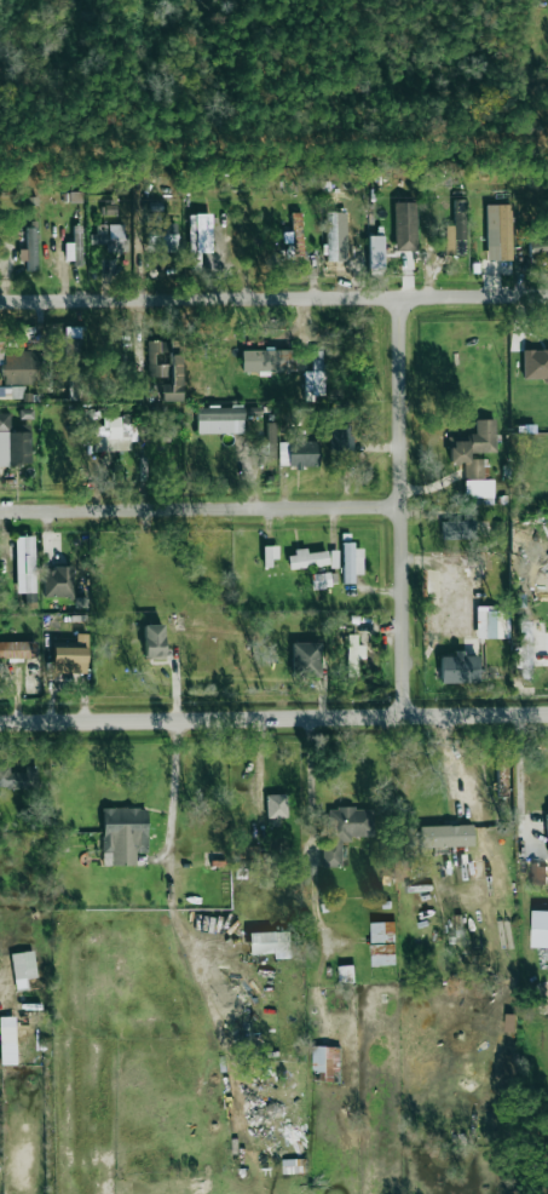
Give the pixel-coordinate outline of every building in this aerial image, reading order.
[(445,225),(445,255),(464,255),(466,200),(454,199),(454,225),(445,225)] [(394,203),(395,251),(417,251),(416,202),(394,203)] [(487,260),(511,260),(511,204),(486,205),(487,260)] [(347,212),(326,212),(326,261),(347,261),(347,212)] [(146,251),(176,251),(177,223),(160,223),(160,213),(147,213),(146,251)] [(212,252),(212,230),(200,230),(200,214),(189,215),(190,269),(200,268),(200,253),(212,252)] [(127,225),(97,225),(97,234),(90,234),(89,244),(107,245),(107,253),(126,253),(127,225)] [(291,227),(292,242),(302,242),(301,226),(291,227)] [(65,243),(64,260),(78,260),(79,228),(73,227),(73,243),(65,243)] [(26,249),(19,249),(18,260),(26,260),(25,271),(37,271),(38,228),(26,228),(26,249)] [(368,236),(369,268),(384,268),(384,236),(368,236)] [(81,328),(65,328),(66,365),(82,364),(81,328)] [(182,401),(181,355),(170,355),(170,341),(147,341),(148,380),(160,380),(161,402),(182,401)] [(241,351),(241,372),(289,371),(289,350),(241,351)] [(522,350),(522,379),(547,379),(547,350),(522,350)] [(312,351),(312,371),(304,372),(304,396),(323,395),(322,351),(312,351)] [(244,433),(243,407),(197,408),(197,434),(244,433)] [(30,465),(30,426),(10,426),(10,413),(0,413),(0,465),(30,465)] [(134,415),(107,416),(107,426),(92,426),(93,452),(135,450),(134,415)] [(496,452),(495,419),(475,420),(476,436),(448,437),(449,464),(464,464),(466,505),(494,505),(493,478),(488,478),(487,459),(469,459),(469,453),(496,452)] [(266,459),(275,458),(274,423),(264,423),(266,459)] [(330,455),(353,454),(352,426),(329,426),(330,455)] [(475,520),(441,521),(442,539),(476,538),(475,520)] [(36,592),(34,536),(15,537),(17,593),(36,592)] [(343,584),(354,584),(354,574),(362,574),(362,545),(342,545),(343,584)] [(263,567),(275,567),(275,546),(263,546),(263,567)] [(337,550),(329,551),(330,568),(338,567),(337,550)] [(287,553),(289,569),(328,565),(327,551),(306,553),(306,551),(287,553)] [(43,597),(73,597),(73,567),(44,566),(43,597)] [(330,588),(329,573),(311,574),(312,588),(330,588)] [(509,612),(476,611),(476,637),(508,638),(509,612)] [(518,622),(519,648),(513,649),(514,669),(519,668),(519,678),(531,678),(530,622),(518,622)] [(144,659),(164,658),(163,624),(143,624),(144,659)] [(357,676),(357,659),(364,659),(364,645),(356,646),(356,635),(347,635),(347,676),(357,676)] [(36,658),(36,641),(0,642),(0,659),(36,658)] [(320,642),(293,643),(293,677),(320,677),(320,642)] [(87,648),(53,647),(52,673),(86,673),(87,648)] [(478,655),(440,657),(441,683),(478,682),(478,655)] [(25,766),(25,773),(10,773),(10,767),(0,767),(0,789),(35,789),(36,767),(25,766)] [(287,817),(286,794),(266,795),(267,818),(287,817)] [(103,866),(135,865),(135,853),(148,853),(147,808),(101,808),(103,866)] [(342,867),(341,838),(372,838),(372,808),(328,809),(328,842),(322,842),(322,867),(342,867)] [(421,846),(420,826),(450,825),(458,825),(473,823),(474,845),(421,846)] [(546,885),(546,865),(532,864),(531,885),(546,885)] [(533,911),(532,948),(547,948),(547,911),(533,911)] [(396,965),(394,922),(370,923),(372,966),(396,965)] [(249,954),(275,953),(275,959),(290,958),(289,931),(248,933),(249,954)] [(25,987),(24,979),(36,977),(34,951),(12,953),(15,988),(25,987)] [(0,1064),(16,1063),(15,1017),(0,1017),(0,1059),(0,1064)] [(314,1082),(340,1082),(340,1047),(314,1046),(314,1082)]
